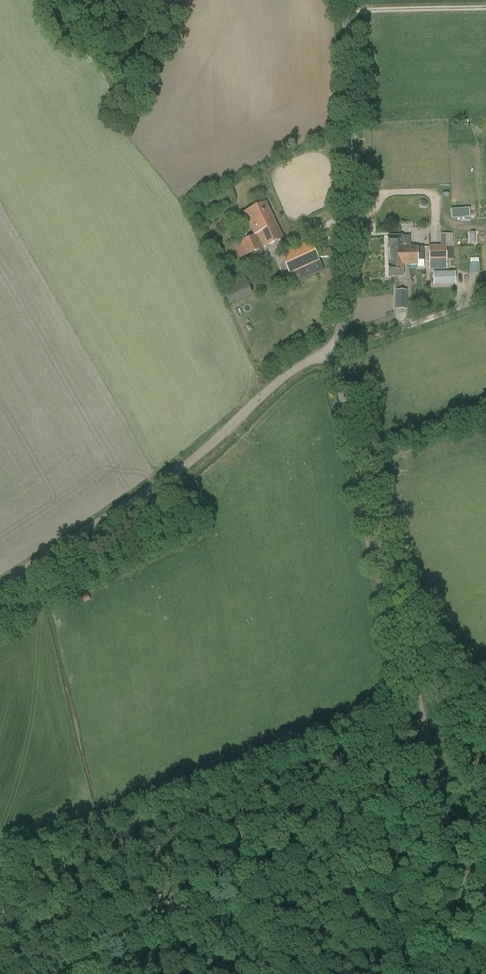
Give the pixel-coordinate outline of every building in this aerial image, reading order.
[(232,242),(240,258),(282,239),(266,203),(244,213),(254,236),(241,241),(240,238),(232,242)] [(473,217),(473,207),(454,208),(454,218),(473,217)] [(429,234),(429,243),(455,243),(454,226),(441,226),(441,234),(429,234)] [(390,248),(390,257),(402,257),(402,259),(406,259),(406,247),(402,247),(402,237),(387,237),(387,248),(390,248)] [(289,275),(294,285),(324,271),(319,262),(311,242),(280,255),(289,275)] [(417,247),(406,247),(406,259),(408,259),(408,263),(409,263),(409,265),(418,265),(418,268),(424,267),(423,261),(423,247),(417,247)] [(320,249),(320,258),(332,257),(333,249),(320,249)] [(402,257),(390,257),(391,266),(387,266),(388,277),(403,276),(403,266),(409,265),(409,263),(408,263),(408,259),(406,259),(402,259),(402,257)] [(480,263),(470,264),(470,274),(480,273),(480,263)] [(434,273),(434,284),(455,284),(455,273),(434,273)] [(243,277),(222,287),(230,305),(252,295),(243,277)] [(395,291),(395,310),(407,310),(407,291),(395,291)]
